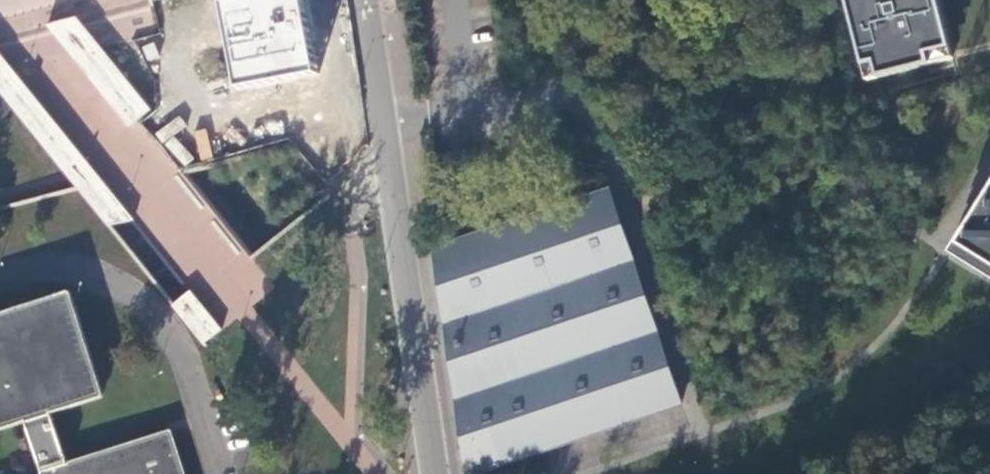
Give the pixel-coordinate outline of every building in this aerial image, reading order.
[(240,89),(319,74),(305,0),(235,0),(223,3),(240,89)] [(865,66),(877,63),(880,76),(931,63),(929,53),(951,48),(939,0),(848,0),(865,66)] [(89,35),(77,20),(52,26),(46,27),(59,42),(72,58),(112,105),(132,129),(138,123),(144,117),(151,109),(119,70),(118,69),(94,41),(89,35)] [(951,48),(929,53),(931,63),(953,57),(951,48)] [(107,227),(133,221),(114,197),(97,176),(94,172),(89,166),(79,153),(36,99),(16,74),(1,57),(0,55),(0,93),(17,115),(26,126),(64,174),(70,181),(78,191),(88,204),(107,227)] [(865,66),(868,79),(880,76),(877,63),(865,66)] [(679,403),(606,188),(434,247),(468,473),(679,403)] [(989,265),(989,189),(956,244),(989,265)] [(956,244),(950,252),(989,277),(989,265),(956,244)] [(224,334),(190,291),(170,306),(205,349),(224,334)] [(170,431),(145,439),(68,463),(51,411),(102,396),(70,293),(0,315),(0,429),(26,420),(43,473),(184,473),(170,431)]
